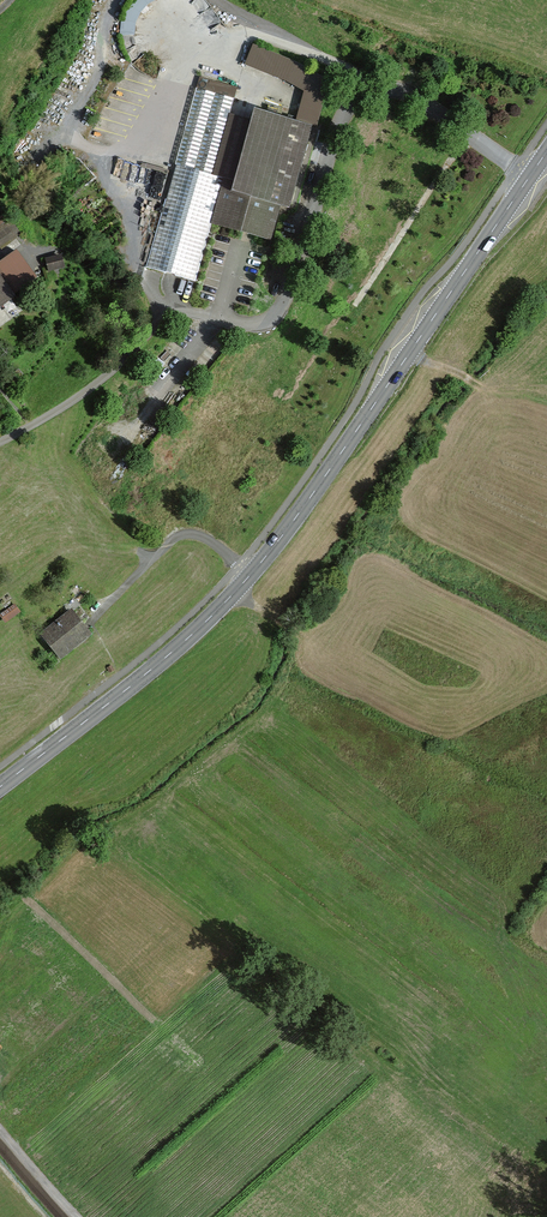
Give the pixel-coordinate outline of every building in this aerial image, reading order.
[(240,98),(200,88),(151,269),(191,279),(240,98)] [(254,115),(231,215),(283,227),(291,196),(302,199),(320,118),(275,108),(272,119),(254,115)] [(0,264),(0,307),(36,281),(15,253),(0,264)] [(47,267),(63,267),(63,259),(47,259),(47,267)] [(73,610),(41,632),(60,658),(91,635),(73,610)] [(112,665),(107,668),(110,674),(115,671),(112,665)]
